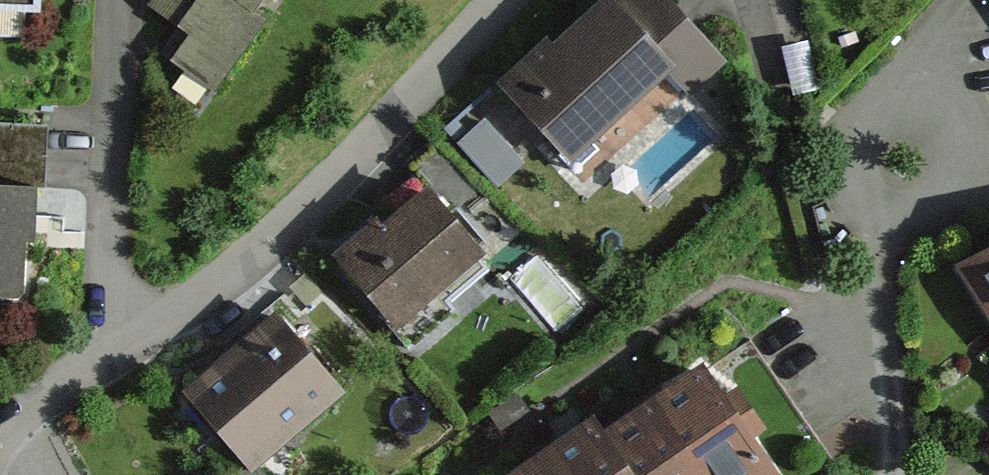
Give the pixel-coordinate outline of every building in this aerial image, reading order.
[(40,27),(41,0),(0,0),(0,25),(40,27)] [(150,15),(180,37),(193,46),(177,68),(211,93),(259,28),(255,19),(269,0),(161,0),(150,15)] [(577,163),(599,143),(612,158),(730,52),(683,0),(585,0),(556,27),(552,22),(495,73),(577,163)] [(485,113),(459,138),(497,180),(524,155),(485,113)] [(21,287),(23,236),(36,237),(39,115),(0,114),(0,287),(21,287)] [(428,166),(339,239),(398,311),(390,318),(408,340),(449,307),(432,286),(489,240),(428,166)] [(953,264),(988,313),(988,244),(953,264)] [(281,300),(185,380),(251,459),(347,379),(281,300)] [(781,462),(755,424),(766,416),(738,375),(725,384),(704,353),(606,418),(597,404),(491,474),(762,474),(781,462)]
